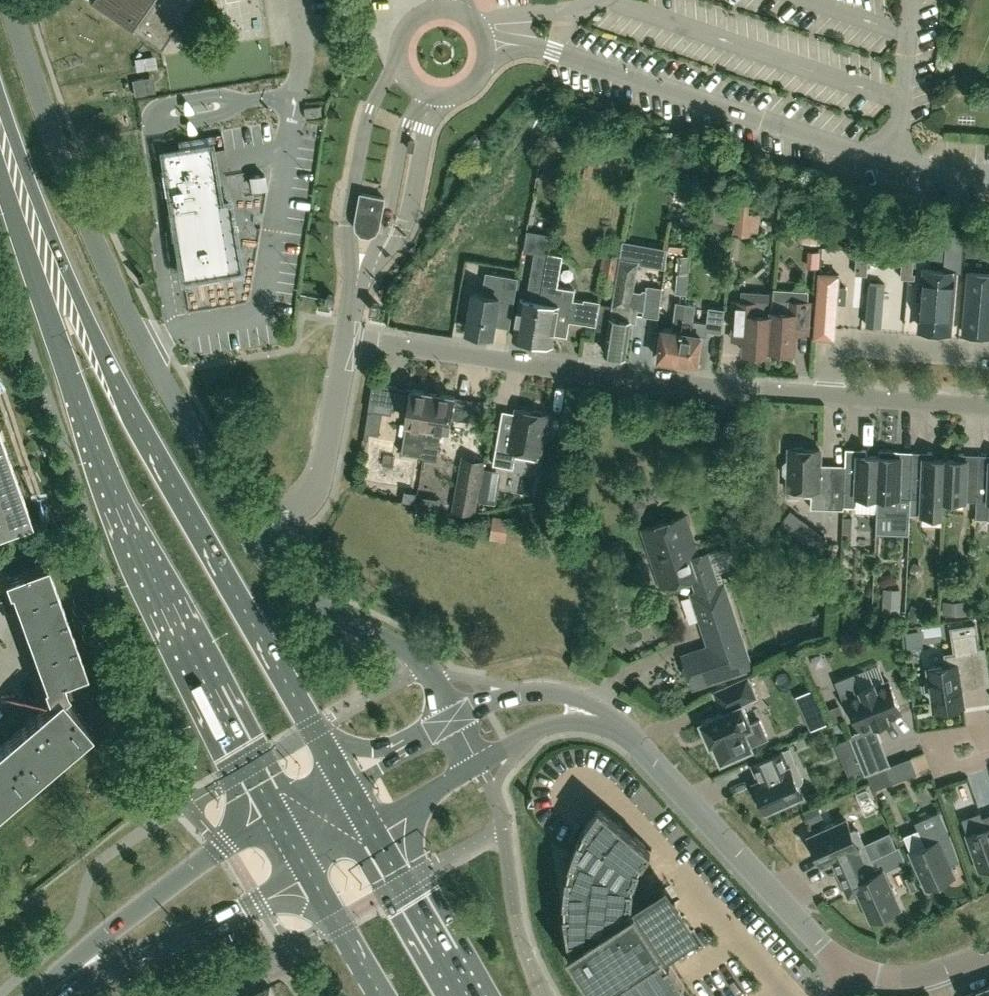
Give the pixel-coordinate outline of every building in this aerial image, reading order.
[(87,0),(158,49),(194,0),(88,0),(87,0)] [(140,92),(158,91),(157,77),(139,78),(140,92)] [(305,107),(306,117),(322,115),(321,105),(305,107)] [(165,169),(162,169),(164,183),(167,182),(172,212),(169,213),(173,239),(176,238),(177,244),(178,244),(183,277),(230,270),(239,268),(228,202),(219,203),(210,144),(179,149),(163,152),(165,169)] [(362,233),(369,235),(376,232),(379,225),(385,197),(361,193),(356,221),(357,228),(362,233)] [(513,246),(527,246),(528,231),(535,231),(536,200),(514,200),(513,246)] [(733,234),(750,236),(753,214),(749,213),(750,205),(737,204),(733,234)] [(805,221),(803,243),(820,244),(821,244),(822,225),(822,222),(805,221)] [(660,247),(657,265),(665,266),(667,248),(660,247)] [(856,273),(866,274),(868,274),(870,250),(869,250),(858,249),(856,273)] [(513,336),(533,339),(548,254),(535,251),(527,299),(519,298),(513,336)] [(925,264),(926,255),(904,253),(902,277),(915,278),(916,263),(925,264)] [(533,339),(553,342),(554,332),(560,333),(562,321),(569,322),(570,319),(597,323),(601,301),(584,298),(583,301),(573,299),(575,288),(557,285),(562,256),(548,254),(533,339)] [(689,254),(680,254),(676,292),(688,293),(689,254)] [(897,256),(874,255),(872,321),(895,321),(897,256)] [(598,290),(614,293),(619,259),(604,256),(598,290)] [(614,293),(612,305),(608,331),(606,351),(625,354),(629,333),(632,332),(633,322),(630,320),(631,319),(635,320),(637,307),(628,305),(636,262),(619,259),(614,293)] [(848,260),(822,259),(819,322),(845,323),(848,260)] [(951,268),(918,266),(913,326),(946,329),(951,268)] [(498,305),(513,308),(518,276),(489,271),(485,293),(473,291),(466,329),(493,333),(498,305)] [(968,272),(963,333),(988,335),(988,274),(968,272)] [(647,286),(644,308),(643,314),(658,316),(662,288),(647,286)] [(239,302),(238,287),(224,288),(225,303),(239,302)] [(770,351),(774,290),(773,290),(772,294),(750,293),(750,303),(735,302),(732,340),(744,341),(743,353),(769,355),(770,351)] [(810,302),(804,302),(805,292),(774,290),(770,351),(794,352),(796,332),(808,333),(810,302)] [(678,360),(684,302),(676,301),(672,329),(663,327),(659,357),(660,358),(660,360),(669,361),(669,359),(678,360)] [(705,340),(706,329),(720,331),(723,307),(707,305),(705,321),(692,320),(694,304),(684,302),(678,360),(686,361),(686,364),(695,365),(695,363),(697,363),(699,339),(705,340)] [(391,413),(392,407),(396,385),(372,381),(368,409),(391,413)] [(408,410),(407,416),(401,452),(423,456),(433,391),(412,388),(408,410)] [(433,391),(423,456),(437,458),(442,426),(450,427),(455,395),(433,391)] [(510,428),(500,426),(493,464),(514,467),(516,455),(524,457),(528,454),(528,451),(540,453),(542,439),(545,437),(547,430),(545,427),(547,413),(544,413),(542,410),(535,409),(532,411),(517,408),(514,425),(510,428)] [(832,508),(833,470),(823,469),(819,466),(820,449),(805,448),(803,446),(795,446),(793,448),(790,448),(789,461),(786,460),(783,463),(783,472),(786,475),(789,475),(788,488),(800,488),(800,495),(811,495),(811,507),(832,508)] [(845,476),(843,506),(855,506),(856,496),(877,497),(877,511),(876,513),(877,513),(880,449),(879,449),(879,455),(867,454),(867,448),(861,448),(861,454),(860,454),(857,454),(857,457),(856,474),(853,476),(846,476),(846,461),(845,461),(845,470),(845,476)] [(880,449),(877,513),(910,515),(912,463),(901,463),(901,460),(901,456),(898,456),(897,456),(898,450),(898,449),(880,449)] [(912,463),(910,515),(910,513),(943,515),(945,458),(933,457),(933,451),(928,451),(927,457),(922,457),(922,460),(922,476),(919,479),(912,478),(913,463),(912,463)] [(945,458),(943,515),(944,515),(944,499),(976,500),(975,518),(976,518),(978,467),(977,482),(969,481),(967,478),(967,462),(968,459),(964,459),(963,459),(964,453),(958,452),(958,458),(945,458)] [(31,518),(8,454),(0,456),(0,529),(31,518)] [(459,477),(453,509),(474,513),(480,480),(483,459),(463,456),(459,477)] [(976,518),(988,519),(988,501),(988,467),(978,467),(976,518)] [(501,487),(484,484),(481,502),(498,504),(501,487)] [(706,552),(698,555),(685,514),(641,529),(660,588),(691,578),(695,591),(689,593),(708,650),(682,659),(692,687),(750,668),(722,582),(717,584),(706,552)] [(493,516),(489,535),(506,539),(510,519),(493,516)] [(46,562),(15,573),(4,577),(9,592),(11,590),(45,686),(43,687),(47,697),(51,696),(54,699),(66,689),(65,689),(62,679),(85,671),(46,562)] [(902,589),(884,588),(882,611),(901,612),(902,589)] [(964,706),(961,688),(961,685),(964,681),(976,679),(972,650),(979,649),(975,624),(963,626),(964,633),(952,635),(955,652),(945,653),(946,662),(944,665),(928,667),(929,679),(927,679),(924,683),(925,691),(929,694),(931,693),(934,710),(949,708),(952,710),(959,709),(961,706),(964,706)] [(751,743),(767,736),(760,719),(751,723),(743,704),(758,697),(748,673),(713,691),(720,707),(722,706),(724,710),(702,720),(711,742),(714,740),(715,742),(713,747),(717,755),(721,757),(722,758),(752,745),(751,743)] [(849,733),(856,751),(881,741),(875,725),(888,720),(889,720),(888,717),(901,711),(889,681),(876,686),(874,683),(860,688),(854,673),(836,680),(844,699),(847,698),(860,729),(849,733)] [(66,689),(54,699),(25,723),(1,744),(31,779),(90,730),(61,696),(67,691),(66,689)] [(804,735),(794,739),(798,747),(807,743),(804,735)] [(0,745),(0,805),(31,779),(1,744),(0,745)] [(754,782),(758,792),(760,796),(759,800),(762,806),(765,807),(766,810),(803,794),(798,783),(801,781),(803,778),(797,763),(789,767),(782,750),(753,763),(760,780),(754,782)] [(891,764),(867,773),(874,788),(897,780),(891,764)] [(924,806),(940,799),(934,785),(918,791),(924,806)] [(673,945),(673,944),(689,933),(660,890),(637,905),(636,904),(633,906),(633,905),(633,899),(634,884),(635,879),(641,865),(643,860),(652,848),(600,804),(584,826),(579,836),(570,861),(567,872),(565,898),(565,909),(569,936),(572,946),(569,949),(598,994),(608,987),(614,995),(695,995),(665,950),(673,945)] [(962,817),(968,834),(980,869),(988,865),(988,813),(982,816),(980,811),(962,817)] [(857,847),(865,844),(858,830),(854,828),(851,830),(846,819),(836,824),(832,823),(825,826),(823,829),(810,835),(811,838),(810,842),(813,848),(816,849),(822,863),(833,858),(839,872),(871,858),(863,861),(857,847)] [(959,860),(950,834),(945,837),(938,821),(920,829),(925,840),(923,845),(911,851),(927,887),(930,886),(933,887),(939,885),(940,881),(955,875),(950,864),(959,860)] [(906,861),(899,845),(888,850),(895,866),(906,861)] [(871,858),(839,872),(849,895),(859,890),(871,918),(874,917),(878,918),(884,915),(885,912),(899,906),(895,897),(896,894),(893,886),(890,885),(883,869),(869,875),(863,862),(871,858)] [(802,979),(816,970),(810,960),(796,968),(802,979)] [(251,995),(275,995),(270,985),(251,995)] [(978,990),(966,994),(967,995),(988,995),(988,986),(978,990)]
